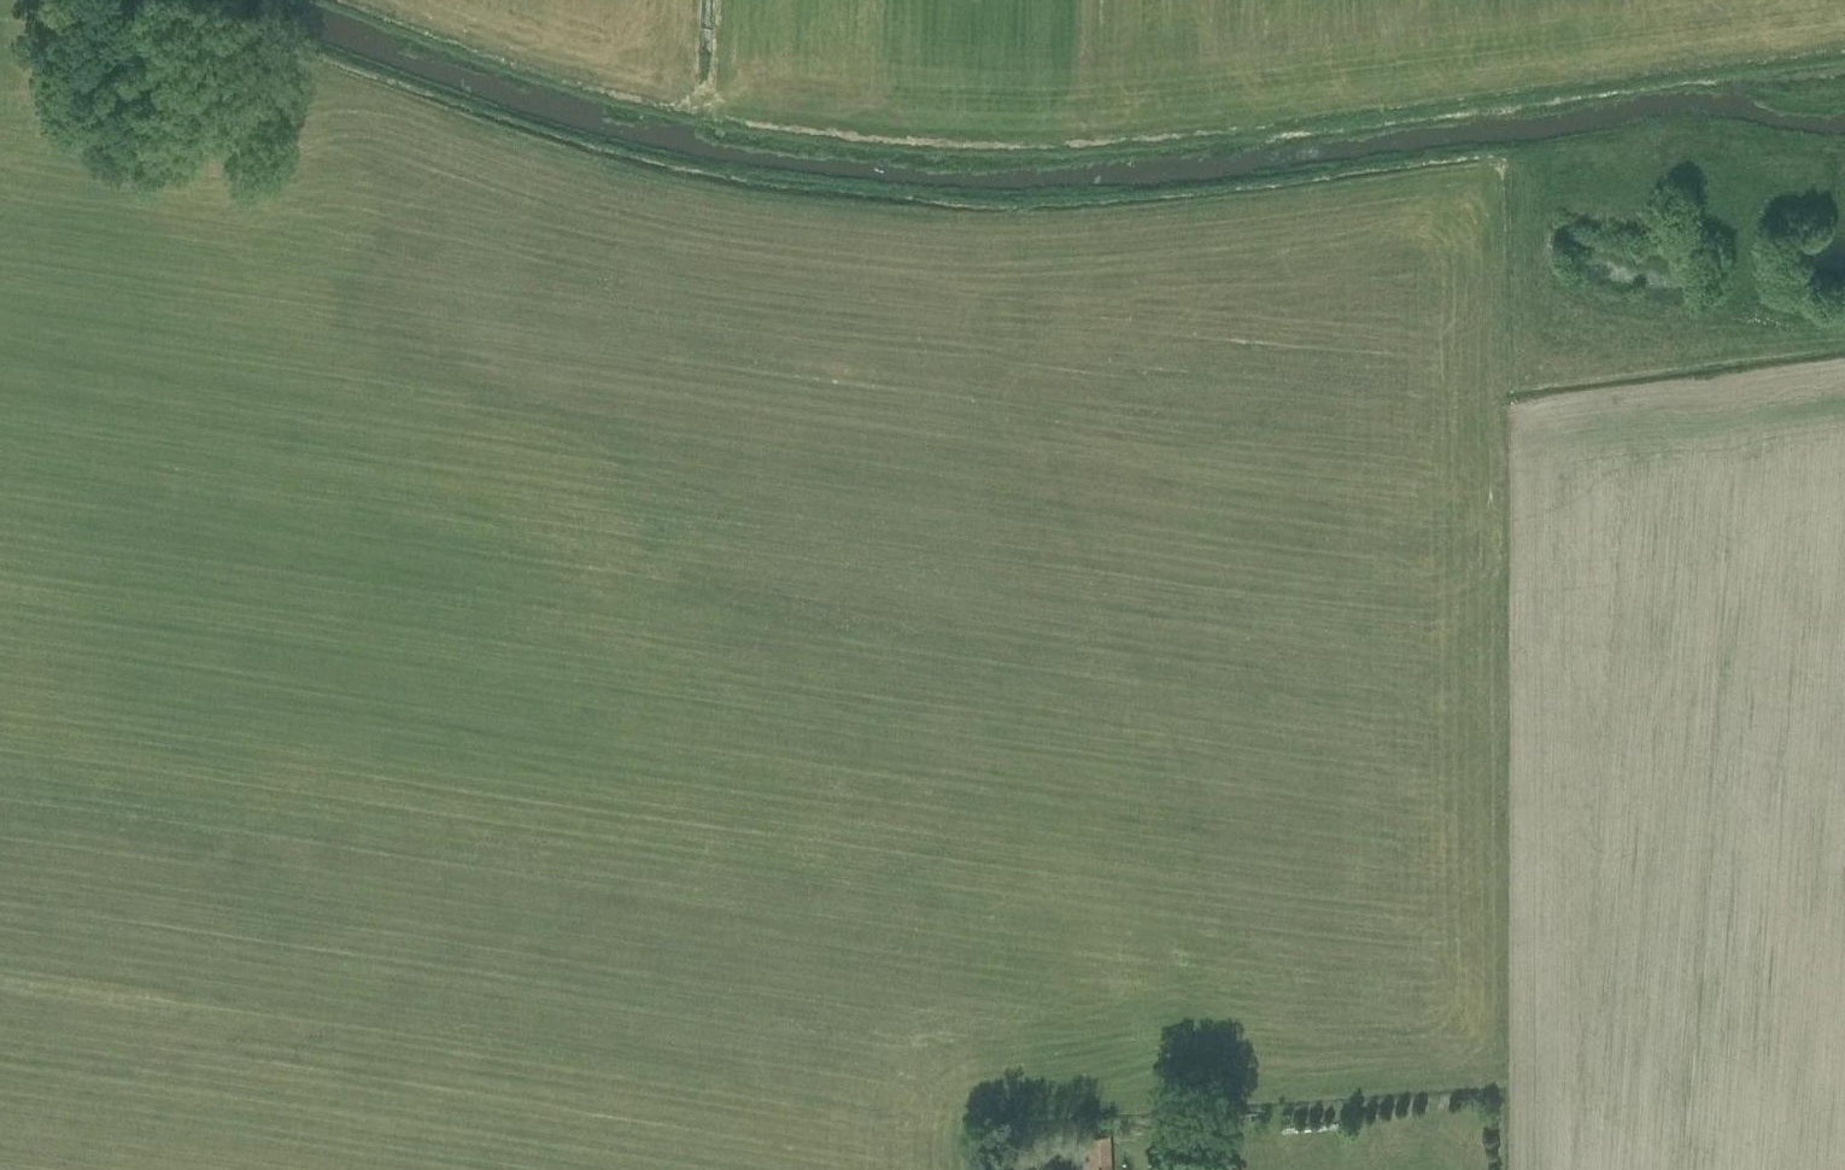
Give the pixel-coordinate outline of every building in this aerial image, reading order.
[(1112,1134),(1090,1135),(1091,1169),(1113,1169),(1112,1134)]
